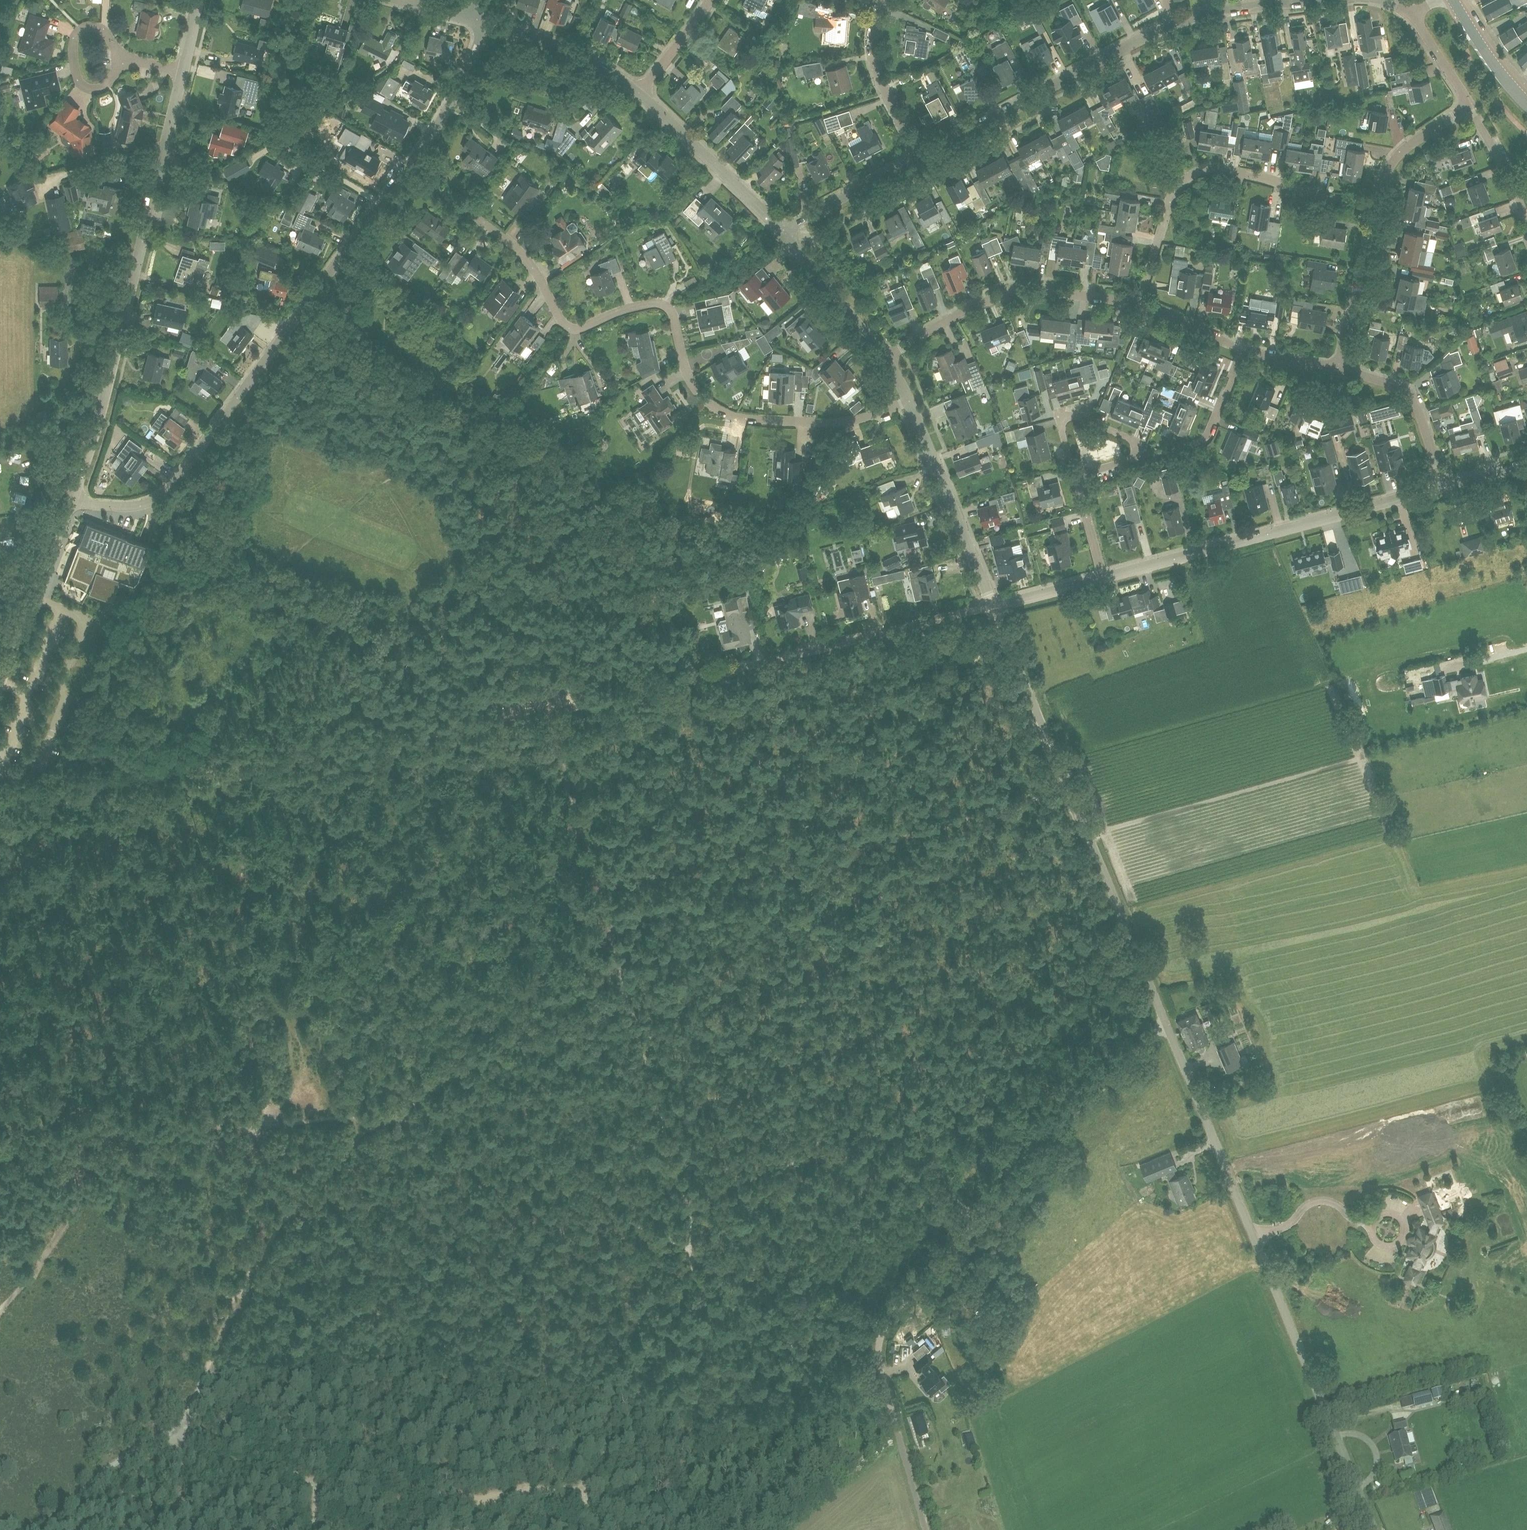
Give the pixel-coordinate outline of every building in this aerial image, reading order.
[(160,14),(148,11),(149,3),(137,0),(136,0),(134,8),(143,10),(138,34),(154,37),(160,14)] [(273,0),(244,0),(242,8),(269,16),(273,0)] [(516,6),(535,12),(540,0),(518,0),(516,6)] [(570,17),(571,14),(570,12),(567,11),(570,3),(563,1),(564,0),(548,0),(547,3),(555,6),(551,18),(556,19),(557,22),(562,24),(565,23),(567,17),(568,18),(570,17)] [(675,0),(654,0),(669,9),(675,0)] [(765,17),(767,13),(765,11),(767,6),(765,5),(767,0),(745,0),(742,6),(754,11),(753,13),(763,17),(765,17)] [(948,0),(924,0),(925,1),(924,1),(924,2),(924,3),(923,3),(923,4),(923,5),(924,6),(924,7),(925,7),(925,8),(926,8),(927,8),(928,8),(929,8),(930,8),(931,7),(931,6),(932,5),(940,11),(948,0)] [(1142,9),(1154,2),(1153,0),(1137,0),(1142,9)] [(1482,4),(1489,16),(1504,9),(1505,11),(1522,2),(1521,0),(1491,0),(1482,4)] [(626,18),(632,5),(626,2),(620,14),(626,18)] [(1101,31),(1108,27),(1119,21),(1109,2),(1090,12),(1101,31)] [(830,7),(817,4),(816,11),(814,32),(827,32),(826,38),(844,39),(845,19),(828,18),(829,13),(830,7)] [(1059,39),(1065,50),(1082,41),(1079,35),(1081,34),(1077,27),(1075,28),(1073,24),(1081,19),(1072,4),(1064,8),(1071,20),(1064,24),(1054,29),(1055,31),(1053,32),(1057,40),(1059,39)] [(607,41),(610,34),(617,37),(621,30),(613,27),(615,23),(614,22),(618,16),(612,13),(612,12),(607,10),(603,17),(601,16),(592,34),(607,41)] [(48,56),(53,40),(45,38),(44,35),(49,20),(33,15),(24,43),(22,43),(20,49),(26,52),(27,50),(48,56)] [(1357,20),(1361,46),(1375,44),(1376,48),(1382,47),(1380,35),(1381,35),(1379,24),(1372,25),(1370,15),(1362,17),(1363,19),(1357,20)] [(1038,17),(1033,20),(1040,33),(1045,30),(1038,17)] [(1526,34),(1526,21),(1515,29),(1513,25),(1500,34),(1508,47),(1526,34)] [(337,70),(349,29),(328,22),(326,29),(321,28),(318,39),(328,42),(324,58),(329,59),(327,67),(337,70)] [(1336,23),(1336,22),(1330,23),(1330,24),(1324,25),(1326,33),(1324,35),(1325,39),(1327,40),(1328,46),(1342,43),(1341,42),(1348,40),(1346,28),(1339,29),(1338,23),(1336,23)] [(927,57),(930,39),(926,39),(927,31),(916,29),(916,26),(908,24),(905,38),(907,39),(905,51),(914,53),(914,55),(927,57)] [(621,30),(617,37),(615,42),(634,51),(641,35),(622,26),(621,30)] [(746,38),(729,26),(717,44),(734,56),(745,40),(753,45),(751,49),(755,51),(765,40),(761,38),(762,37),(751,31),(748,36),(746,38)] [(945,41),(949,34),(935,27),(932,34),(945,41)] [(1305,63),(1304,59),(1302,47),(1307,46),(1304,29),(1291,31),(1296,60),(1297,64),(1291,65),(1294,81),(1309,79),(1307,70),(1309,70),(1308,62),(1305,63)] [(367,35),(361,46),(370,50),(387,58),(392,47),(390,46),(396,35),(389,31),(384,40),(383,43),(380,41),(367,35)] [(1274,34),(1261,36),(1266,63),(1267,70),(1283,67),(1280,50),(1277,50),(1275,41),(1277,41),(1276,34),(1274,35),(1274,34)] [(449,56),(453,41),(430,35),(426,50),(449,56)] [(1035,43),(1023,49),(1030,60),(1036,57),(1040,64),(1052,57),(1041,35),(1033,39),(1035,43)] [(275,53),(277,43),(260,38),(258,47),(238,42),(234,57),(261,64),(265,50),(275,53)] [(1252,52),(1249,38),(1236,41),(1237,47),(1233,48),(1236,62),(1243,60),(1246,73),(1259,71),(1255,52),(1252,52)] [(1003,83),(1016,76),(1007,59),(1015,55),(1007,40),(992,48),(999,62),(994,65),(1003,83)] [(969,52),(964,44),(960,47),(962,50),(957,52),(960,57),(963,55),(969,68),(975,64),(969,53),(968,52),(969,52)] [(1207,48),(1191,50),(1192,59),(1193,58),(1194,64),(1210,62),(1211,71),(1221,69),(1223,80),(1231,78),(1228,61),(1220,62),(1217,47),(1217,44),(1207,46),(1207,48)] [(1517,57),(1526,66),(1526,65),(1526,48),(1517,57)] [(1354,59),(1353,54),(1342,56),(1348,85),(1359,84),(1354,59)] [(1394,74),(1391,56),(1385,57),(1388,75),(1394,74)] [(1179,75),(1178,75),(1170,60),(1156,67),(1165,83),(1173,78),(1175,82),(1178,83),(1181,81),(1187,91),(1192,88),(1187,73),(1180,78),(1179,75)] [(1360,85),(1368,84),(1364,61),(1356,62),(1360,85)] [(820,62),(802,65),(805,75),(806,80),(823,75),(820,62)] [(983,78),(990,75),(983,63),(977,66),(983,78)] [(833,92),(852,86),(846,65),(827,71),(833,92)] [(930,66),(923,69),(926,74),(932,70),(930,66)] [(1156,88),(1165,83),(1156,67),(1143,75),(1151,90),(1152,89),(1154,93),(1158,92),(1156,88)] [(726,82),(729,79),(719,70),(710,80),(714,84),(713,85),(717,89),(724,81),(726,82)] [(1268,72),(1262,73),(1263,83),(1270,82),(1269,81),(1282,78),(1280,70),(1268,72)] [(1391,87),(1409,83),(1406,71),(1395,73),(1396,79),(1390,81),(1391,87)] [(29,106),(45,103),(42,92),(59,88),(55,72),(22,80),(29,106)] [(691,74),(671,96),(687,112),(708,90),(691,74)] [(242,94),(255,98),(259,82),(239,77),(236,89),(227,86),(224,95),(222,94),(220,101),(223,102),(221,110),(237,114),(242,94)] [(396,93),(402,84),(396,80),(389,77),(373,86),(387,95),(393,99),(396,93)] [(962,104),(968,100),(969,101),(982,94),(973,77),(960,84),(963,89),(956,93),(962,104)] [(1125,77),(1112,84),(1115,89),(1120,99),(1127,96),(1133,106),(1136,107),(1142,104),(1146,112),(1152,109),(1145,96),(1140,99),(1134,89),(1132,90),(1125,77)] [(927,101),(925,102),(935,119),(947,113),(938,96),(943,93),(942,92),(937,81),(936,79),(929,83),(926,84),(931,94),(933,98),(927,101)] [(1239,112),(1249,110),(1244,79),(1233,81),(1239,112)] [(434,90),(415,80),(413,84),(406,80),(402,87),(414,93),(410,100),(417,104),(416,106),(422,109),(426,108),(429,102),(427,101),(434,90)] [(1419,98),(1432,95),(1428,81),(1412,85),(1411,82),(1406,83),(1411,104),(1420,102),(1419,98)] [(1106,106),(1098,110),(1103,119),(1109,115),(1116,112),(1112,104),(1120,99),(1115,89),(1112,84),(1111,82),(1104,86),(1104,88),(1098,91),(1106,106)] [(9,84),(0,86),(0,91),(2,91),(2,92),(11,90),(9,84)] [(278,95),(287,97),(289,89),(280,87),(278,95)] [(1386,91),(1389,109),(1395,107),(1392,90),(1386,91)] [(143,109),(141,109),(142,106),(136,91),(120,97),(124,107),(123,111),(139,115),(142,116),(143,109)] [(1152,93),(1145,96),(1152,109),(1159,106),(1152,93)] [(718,141),(739,118),(733,112),(741,104),(732,95),(721,107),(727,112),(708,132),(718,141)] [(90,129),(75,118),(81,110),(66,99),(61,108),(50,123),(63,133),(62,134),(61,135),(61,137),(62,138),(62,139),(63,140),(63,141),(64,142),(65,143),(66,143),(67,143),(68,143),(69,143),(72,143),(73,154),(92,152),(90,129)] [(377,117),(372,126),(386,133),(387,132),(400,138),(402,134),(404,135),(407,132),(407,131),(408,127),(406,126),(408,122),(402,119),(402,117),(391,111),(390,113),(386,111),(382,109),(383,103),(368,99),(363,110),(373,116),(377,117)] [(1196,99),(1182,105),(1184,110),(1198,105),(1196,99)] [(548,131),(554,113),(528,105),(522,123),(548,131)] [(1085,105),(1072,112),(1080,127),(1083,133),(1098,125),(1095,120),(1093,120),(1090,114),(1085,105)] [(1200,130),(1197,147),(1211,149),(1216,124),(1218,111),(1207,109),(1206,109),(1204,123),(1208,123),(1207,131),(1200,130)] [(133,140),(137,124),(140,124),(142,116),(139,115),(123,111),(117,136),(133,140)] [(1385,129),(1387,114),(1367,111),(1366,117),(1370,118),(1369,126),(1385,129)] [(1072,112),(1058,119),(1065,132),(1066,134),(1065,135),(1068,141),(1075,137),(1083,133),(1080,127),(1072,112)] [(837,114),(824,118),(828,131),(841,127),(841,126),(837,114)] [(601,153),(622,130),(606,115),(590,132),(585,128),(580,134),(601,153)] [(1109,115),(1103,119),(1110,132),(1116,129),(1109,115)] [(820,135),(827,131),(821,118),(813,122),(820,135)] [(1103,119),(1096,122),(1103,135),(1110,132),(1103,119)] [(1191,121),(1184,122),(1187,136),(1194,135),(1191,121)] [(248,142),(251,132),(249,131),(249,130),(224,122),(220,136),(213,134),(213,136),(211,137),(209,142),(210,146),(212,146),(210,153),(218,156),(218,155),(224,156),(225,150),(232,152),(234,142),(244,145),(246,141),(248,142)] [(741,162),(756,147),(749,140),(756,133),(744,122),(735,131),(741,136),(728,150),(734,156),(735,156),(741,162)] [(869,127),(867,123),(857,129),(860,136),(849,142),(858,160),(883,147),(876,134),(874,135),(870,127),(869,127)] [(1216,124),(1211,149),(1225,151),(1226,146),(1228,134),(1221,133),(1222,127),(1223,125),(1216,124)] [(1255,156),(1258,138),(1244,136),(1246,127),(1238,125),(1234,147),(1233,153),(1241,155),(1241,154),(1255,156)] [(346,126),(338,140),(347,145),(353,149),(346,161),(357,168),(358,166),(372,174),(380,160),(366,152),(355,145),(361,135),(346,126)] [(791,137),(789,127),(782,128),(784,138),(787,154),(790,154),(793,167),(800,166),(797,152),(795,152),(793,137),(791,137)] [(1273,141),(1258,138),(1255,156),(1269,158),(1271,146),(1280,148),(1283,130),(1275,129),(1273,141)] [(1283,130),(1280,148),(1287,149),(1287,148),(1290,131),(1283,130)] [(1046,133),(1032,140),(1040,155),(1043,160),(1056,153),(1055,150),(1050,140),(1046,133)] [(102,151),(112,150),(111,134),(101,135),(102,151)] [(485,174),(497,157),(470,137),(463,147),(469,152),(464,159),(485,174)] [(538,140),(535,148),(543,150),(554,154),(557,148),(559,142),(553,140),(547,138),(545,143),(538,140)] [(1118,139),(1109,145),(1113,150),(1121,145),(1118,139)] [(1345,162),(1362,165),(1364,151),(1351,149),(1352,141),(1337,139),(1336,147),(1335,153),(1346,155),(1345,162)] [(1032,140),(1019,147),(1022,153),(1024,156),(1027,162),(1028,164),(1031,170),(1037,167),(1033,159),(1040,155),(1032,140)] [(1075,148),(1072,150),(1068,143),(1063,146),(1070,159),(1075,169),(1084,164),(1075,148)] [(1301,151),(1298,168),(1311,171),(1314,153),(1322,154),(1324,145),(1312,143),(1312,146),(1311,147),(1309,148),(1307,152),(1301,151)] [(1454,168),(1464,164),(1465,166),(1471,164),(1471,162),(1472,161),(1467,148),(1456,152),(1453,144),(1425,155),(1428,162),(1449,155),(1454,168)] [(1070,159),(1063,146),(1056,149),(1063,163),(1070,159)] [(557,148),(554,154),(560,158),(564,153),(557,148)] [(646,148),(633,162),(648,176),(654,169),(666,179),(675,169),(669,164),(673,160),(667,154),(663,158),(661,156),(661,155),(655,149),(652,153),(646,148)] [(1298,168),(1301,151),(1287,148),(1287,149),(1284,166),(1298,168)] [(815,181),(831,173),(824,161),(826,160),(821,150),(813,154),(816,158),(807,163),(815,181)] [(786,157),(779,151),(776,155),(773,152),(764,162),(769,167),(758,179),(767,187),(782,172),(777,167),(782,161),(786,157)] [(1004,155),(990,163),(998,178),(1012,170),(1007,161),(1004,155)] [(1322,158),(1319,172),(1326,173),(1328,164),(1332,165),(1333,160),(1322,158)] [(278,182),(285,171),(266,160),(260,171),(269,176),(264,185),(273,190),(278,182)] [(1359,179),(1362,165),(1345,162),(1343,176),(1359,179)] [(240,175),(234,163),(223,169),(230,181),(240,175)] [(990,163),(976,170),(984,185),(998,178),(990,163)] [(1019,168),(1026,181),(1027,181),(1033,192),(1039,189),(1036,185),(1026,165),(1019,168)] [(1021,184),(1026,181),(1019,168),(1014,171),(1021,184)] [(532,203),(537,196),(534,194),(539,187),(522,174),(504,198),(521,211),(529,201),(532,203)] [(961,178),(946,186),(958,208),(972,201),(976,209),(985,205),(978,191),(974,185),(967,189),(961,178)] [(18,210),(36,202),(26,179),(8,187),(18,210)] [(1443,196),(1468,187),(1465,179),(1440,188),(1443,196)] [(1482,181),(1468,187),(1474,203),(1488,198),(1482,181)] [(596,189),(602,194),(608,188),(602,182),(596,189)] [(1435,191),(1437,185),(1425,182),(1424,189),(1435,191)] [(78,200),(74,184),(73,184),(64,186),(67,201),(68,203),(78,200)] [(116,214),(121,190),(105,186),(104,191),(97,189),(97,188),(90,187),(87,199),(94,200),(95,200),(101,201),(99,210),(116,214)] [(1119,197),(1120,190),(1105,187),(1104,195),(1119,197)] [(310,211),(312,208),(316,202),(313,200),(316,195),(308,190),(303,188),(300,194),(295,203),(310,211)] [(985,188),(978,191),(985,205),(992,201),(985,188)] [(1430,200),(1431,192),(1409,188),(1406,201),(1422,205),(1423,199),(1430,200)] [(342,222),(354,203),(333,190),(326,202),(332,206),(328,214),(342,222)] [(214,218),(220,196),(209,193),(207,200),(204,200),(203,202),(194,200),(193,207),(194,207),(193,213),(191,212),(189,223),(199,226),(200,223),(206,224),(208,216),(214,218)] [(71,230),(64,194),(45,198),(52,233),(71,230)] [(930,194),(916,201),(924,216),(920,218),(924,226),(941,217),(945,223),(952,220),(944,204),(937,208),(935,203),(930,194)] [(1227,224),(1229,215),(1232,216),(1233,207),(1234,204),(1231,203),(1232,197),(1221,195),(1221,198),(1216,197),(1212,196),(1208,217),(1211,218),(1211,221),(1227,224)] [(733,217),(712,198),(702,209),(693,201),(683,211),(699,225),(705,219),(719,232),(733,217)] [(1119,212),(1136,215),(1138,201),(1121,198),(1120,205),(1112,204),(1111,211),(1119,212)] [(1405,207),(1403,206),(1402,213),(1404,214),(1403,215),(1414,218),(1413,220),(1416,220),(1415,225),(1438,230),(1449,233),(1448,226),(1439,224),(1439,222),(1427,219),(1427,218),(1425,216),(1424,215),(1426,206),(1422,205),(1406,201),(1405,207)] [(1278,242),(1280,223),(1267,221),(1269,206),(1253,203),(1249,225),(1261,227),(1259,239),(1278,242)] [(292,222),(295,214),(286,210),(283,218),(292,222)] [(421,237),(426,230),(440,240),(449,227),(427,211),(417,224),(412,231),(421,237)] [(903,222),(897,211),(884,218),(891,231),(886,234),(889,240),(907,230),(910,235),(917,250),(925,246),(917,231),(910,218),(903,222)] [(1485,219),(1482,211),(1461,219),(1464,227),(1478,222),(1483,235),(1501,228),(1496,214),(1485,219)] [(1134,228),(1136,215),(1119,212),(1117,225),(1134,228)] [(586,242),(577,229),(577,227),(574,222),(572,222),(567,225),(562,216),(555,221),(562,230),(552,237),(554,238),(551,240),(555,247),(553,248),(562,261),(570,255),(574,261),(585,254),(581,248),(585,245),(584,243),(586,242)] [(323,250),(326,243),(324,242),(325,239),(313,233),(316,225),(297,217),(293,226),(303,230),(297,245),(306,249),(307,247),(319,252),(321,249),(323,250)] [(1318,218),(1313,217),(1311,223),(1317,223),(1315,232),(1322,233),(1321,244),(1343,247),(1346,229),(1335,228),(1336,221),(1318,217),(1318,218)] [(1105,232),(1113,233),(1114,226),(1098,224),(1097,230),(1105,232)] [(1235,239),(1237,226),(1230,224),(1227,238),(1235,239)] [(888,253),(878,234),(878,233),(868,238),(863,229),(850,236),(860,253),(872,247),(878,258),(888,253)] [(1438,230),(1436,237),(1447,239),(1449,233),(1438,230)] [(530,242),(535,245),(541,234),(536,231),(530,242)] [(655,245),(645,251),(654,268),(665,262),(666,263),(676,258),(670,246),(671,246),(664,231),(651,238),(655,245)] [(1120,234),(1113,233),(1105,232),(1104,240),(1109,241),(1106,254),(1111,255),(1129,258),(1131,244),(1119,242),(1120,234)] [(1400,245),(1419,249),(1426,251),(1428,239),(1427,237),(1405,232),(1404,238),(1402,237),(1400,245)] [(1067,237),(1052,234),(1052,236),(1050,247),(1058,249),(1056,260),(1070,262),(1073,242),(1067,241),(1067,237)] [(84,248),(81,235),(58,240),(56,235),(51,237),(55,254),(84,248)] [(1024,263),(1027,245),(1021,244),(1017,235),(1010,238),(1005,237),(1004,240),(1002,241),(1005,249),(1012,251),(1010,261),(1024,263)] [(1049,255),(1050,247),(1052,236),(1047,235),(1046,241),(1042,241),(1041,248),(1027,245),(1024,263),(1038,265),(1040,254),(1049,255)] [(989,240),(990,241),(995,254),(1003,250),(997,237),(989,240)] [(1084,265),(1086,251),(1095,252),(1096,241),(1074,238),(1073,242),(1070,262),(1084,265)] [(987,257),(995,254),(990,241),(982,244),(984,250),(971,256),(979,273),(992,268),(987,257)] [(401,274),(417,253),(403,243),(398,249),(399,250),(390,263),(393,265),(391,267),(401,274)] [(1465,244),(1456,246),(1458,258),(1468,257),(1465,244)] [(1501,271),(1515,266),(1508,248),(1499,251),(1496,244),(1483,249),(1487,260),(1496,257),(1498,262),(1493,264),(1492,266),(1495,274),(1497,275),(1502,273),(1501,271)] [(1416,263),(1419,249),(1400,245),(1398,253),(1400,253),(1399,259),(1412,262),(1416,263)] [(265,262),(270,251),(259,247),(254,258),(265,262)] [(432,265),(436,258),(425,249),(420,256),(432,265)] [(446,265),(452,269),(462,255),(456,251),(446,265)] [(462,255),(452,269),(446,278),(455,285),(461,276),(465,279),(471,271),(482,279),(493,264),(485,259),(485,260),(476,253),(471,260),(462,254),(462,255)] [(1100,268),(1102,254),(1094,253),(1092,266),(1100,268)] [(199,259),(183,254),(175,280),(184,282),(185,279),(192,282),(194,276),(202,279),(206,269),(207,269),(210,260),(200,257),(199,259)] [(951,264),(950,267),(942,270),(948,284),(946,284),(949,291),(952,292),(958,289),(957,287),(964,285),(961,277),(961,276),(966,274),(961,261),(961,262),(958,255),(949,259),(951,264)] [(1127,271),(1129,258),(1111,255),(1110,262),(1105,261),(1104,268),(1127,271)] [(621,270),(616,257),(600,263),(602,270),(593,274),(596,282),(589,285),(590,289),(593,287),(596,294),(593,296),(616,288),(609,271),(612,270),(614,273),(621,270)] [(668,263),(672,269),(682,263),(678,257),(668,263)] [(51,259),(41,264),(48,275),(57,269),(51,259)] [(1201,287),(1204,274),(1196,272),(1193,272),(1194,269),(1186,267),(1187,261),(1174,259),(1171,275),(1170,285),(1178,286),(1177,294),(1192,296),(1193,287),(1201,287)] [(1333,287),(1336,271),(1323,269),(1324,263),(1308,261),(1307,268),(1314,269),(1311,291),(1324,293),(1325,285),(1333,287)] [(1416,263),(1412,262),(1411,269),(1413,269),(1413,270),(1433,274),(1434,267),(1424,265),(1416,263)] [(1204,272),(1204,274),(1201,287),(1201,289),(1210,290),(1213,274),(1213,270),(1214,270),(1215,267),(1206,265),(1205,272),(1204,272)] [(264,288),(269,290),(269,291),(287,294),(289,281),(278,279),(280,269),(260,266),(258,274),(267,275),(264,288)] [(930,286),(917,291),(923,307),(937,301),(932,289),(939,286),(931,266),(921,270),(924,278),(927,277),(930,286)] [(1433,274),(1413,270),(1411,276),(1433,281),(1434,275),(1433,274)] [(765,283),(756,273),(740,287),(751,300),(759,293),(773,311),(791,296),(774,276),(765,283)] [(1397,289),(1416,293),(1419,280),(1400,276),(1397,289)] [(507,319),(518,303),(513,300),(519,292),(502,279),(484,303),(507,319)] [(1506,287),(1503,280),(1489,285),(1492,293),(1499,291),(1504,304),(1522,297),(1517,283),(1506,287)] [(906,290),(904,284),(890,290),(893,296),(896,303),(889,306),(896,323),(909,317),(905,307),(912,304),(906,290)] [(40,306),(58,305),(58,287),(39,287),(40,306)] [(1230,302),(1232,290),(1223,289),(1222,295),(1209,293),(1206,309),(1228,312),(1229,311),(1231,311),(1232,303),(1230,302)] [(1413,307),(1416,293),(1397,289),(1394,303),(1413,307)] [(697,309),(702,330),(726,325),(722,306),(731,304),(728,294),(714,297),(716,305),(697,309)] [(1281,317),(1285,297),(1277,295),(1273,315),(1281,317)] [(1322,332),(1325,314),(1315,312),(1315,310),(1302,308),(1303,300),(1294,299),(1292,310),(1301,311),(1299,326),(1309,328),(1308,329),(1322,332)] [(153,321),(181,328),(185,310),(157,303),(153,321)] [(1266,327),(1268,311),(1249,308),(1250,306),(1243,305),(1241,316),(1247,317),(1246,324),(1266,327)] [(1422,317),(1424,310),(1415,308),(1413,315),(1422,317)] [(249,315),(260,323),(265,315),(251,313),(249,315)] [(1526,336),(1526,337),(1526,320),(1520,323),(1517,314),(1498,321),(1497,320),(1488,323),(1493,336),(1507,331),(1511,342),(1526,336)] [(521,352),(539,328),(522,315),(504,340),(521,352)] [(1054,336),(1056,318),(1042,316),(1040,334),(1054,336)] [(240,353),(253,335),(241,325),(243,323),(236,318),(228,328),(235,333),(227,344),(240,353)] [(825,339),(808,318),(800,324),(796,319),(785,328),(790,334),(796,329),(812,349),(825,339)] [(1075,342),(1076,335),(1069,334),(1070,320),(1056,318),(1054,336),(1068,337),(1067,349),(1074,350),(1074,347),(1075,342)] [(1098,336),(1100,319),(1085,318),(1084,329),(1077,329),(1076,335),(1075,342),(1089,343),(1090,335),(1098,336)] [(1117,346),(1119,334),(1112,333),(1113,321),(1100,319),(1098,336),(1097,341),(1104,342),(1103,345),(1117,346)] [(988,347),(1011,338),(1004,322),(981,331),(988,347)] [(769,341),(783,330),(778,324),(764,335),(769,341)] [(1386,359),(1390,340),(1382,338),(1384,330),(1369,326),(1367,334),(1374,336),(1370,356),(1386,359)] [(1483,326),(1473,328),(1476,338),(1481,335),(1483,331),(1483,326)] [(746,330),(747,337),(763,333),(759,328),(746,330)] [(656,372),(654,364),(656,363),(653,353),(656,352),(653,340),(651,340),(649,330),(636,333),(636,330),(626,332),(627,335),(625,335),(626,338),(627,338),(629,345),(638,343),(642,361),(637,364),(643,378),(656,372)] [(1024,330),(1017,332),(1023,346),(1029,343),(1024,330)] [(190,347),(194,336),(182,332),(178,343),(190,347)] [(1426,362),(1433,356),(1428,350),(1423,348),(1405,344),(1407,336),(1399,334),(1396,348),(1404,350),(1401,363),(1407,364),(1407,366),(1412,367),(1412,365),(1419,367),(1420,361),(1426,362)] [(756,339),(760,345),(768,341),(764,335),(756,339)] [(1131,344),(1127,356),(1140,361),(1143,354),(1150,357),(1156,342),(1152,340),(1153,338),(1145,335),(1144,336),(1139,348),(1131,344)] [(747,337),(734,340),(739,349),(751,342),(748,337),(747,337)] [(50,365),(67,364),(66,339),(50,339),(50,365)] [(996,344),(998,351),(1013,348),(1011,341),(996,344)] [(1156,342),(1150,357),(1157,360),(1154,367),(1168,373),(1172,362),(1164,358),(1169,347),(1156,342)] [(1178,349),(1185,352),(1187,346),(1181,343),(1178,349)] [(747,360),(753,358),(749,350),(756,347),(755,344),(743,349),(747,360)] [(937,355),(942,366),(939,367),(943,378),(946,376),(947,379),(954,376),(956,381),(968,376),(974,389),(985,384),(979,370),(971,373),(965,359),(957,363),(951,349),(937,355)] [(722,383),(747,368),(737,350),(712,365),(722,383)] [(1197,374),(1212,380),(1217,368),(1206,363),(1209,355),(1198,350),(1194,358),(1193,362),(1200,366),(1197,374)] [(1439,397),(1461,389),(1455,369),(1454,366),(1462,363),(1458,350),(1450,353),(1452,359),(1440,363),(1444,374),(1432,379),(1439,397)] [(211,394),(220,381),(203,369),(209,361),(197,353),(192,360),(200,365),(191,378),(195,381),(194,382),(211,394)] [(158,381),(164,358),(149,354),(144,377),(158,381)] [(813,368),(812,375),(815,380),(822,374),(838,394),(840,392),(851,383),(853,382),(851,380),(855,377),(850,370),(846,373),(836,360),(834,362),(828,367),(823,361),(813,368)] [(551,375),(558,367),(552,361),(544,369),(551,375)] [(1043,374),(1040,364),(1035,365),(1037,370),(1034,370),(1039,390),(1047,388),(1043,374)] [(1499,379),(1513,374),(1510,365),(1496,370),(1499,379)] [(1098,370),(1100,378),(1109,376),(1107,367),(1098,370)] [(1519,370),(1523,382),(1526,381),(1526,367),(1519,370)] [(1067,377),(1071,394),(1085,390),(1080,375),(1083,374),(1081,369),(1073,371),(1074,375),(1067,377)] [(597,394),(589,371),(575,376),(574,374),(563,378),(557,380),(560,388),(566,386),(571,402),(577,401),(578,403),(580,402),(579,400),(597,394)] [(802,383),(803,371),(790,371),(790,374),(771,373),(769,399),(793,401),(794,383),(802,383)] [(1071,394),(1067,377),(1053,380),(1051,372),(1043,374),(1047,388),(1055,386),(1058,397),(1071,394)] [(1206,393),(1212,380),(1197,374),(1193,382),(1189,380),(1187,385),(1184,384),(1180,391),(1188,395),(1194,397),(1197,390),(1206,393)] [(1495,392),(1502,390),(1498,380),(1492,382),(1495,392)] [(1274,420),(1278,409),(1268,405),(1274,390),(1258,384),(1252,401),(1260,404),(1259,405),(1263,407),(1260,414),(1274,420)] [(663,400),(653,385),(643,392),(650,401),(640,408),(644,414),(643,414),(656,433),(662,430),(662,429),(671,423),(665,413),(675,406),(668,397),(663,400)] [(1027,385),(1014,388),(1015,390),(1018,401),(1019,401),(1024,418),(1039,414),(1034,395),(1030,396),(1027,385)] [(1124,420),(1131,403),(1118,398),(1121,390),(1114,386),(1108,400),(1116,403),(1111,414),(1124,420)] [(1188,395),(1180,391),(1175,389),(1171,397),(1179,401),(1174,414),(1191,420),(1196,408),(1185,403),(1188,395)] [(958,438),(978,429),(963,393),(952,398),(955,406),(946,410),(958,438)] [(1147,400),(1143,409),(1131,403),(1124,420),(1137,425),(1141,414),(1149,417),(1154,405),(1155,404),(1147,400)] [(1311,435),(1317,420),(1311,418),(1315,407),(1297,400),(1291,415),(1289,418),(1302,423),(1299,430),(1311,435)] [(1369,410),(1372,421),(1400,414),(1397,403),(1369,410)] [(1453,410),(1450,403),(1439,407),(1441,414),(1453,410)] [(1517,425),(1525,423),(1522,408),(1520,403),(1497,410),(1498,413),(1495,414),(1497,423),(1500,423),(1505,440),(1520,436),(1517,425)] [(1162,417),(1171,420),(1169,426),(1185,433),(1191,420),(1174,414),(1165,410),(1154,405),(1149,417),(1160,422),(1162,417)] [(169,417),(164,413),(153,428),(158,432),(167,439),(165,442),(174,448),(182,437),(179,435),(185,427),(175,421),(181,412),(176,408),(169,417)] [(1477,424),(1483,422),(1479,411),(1473,413),(1477,424)] [(1330,434),(1348,429),(1354,427),(1351,414),(1344,416),(1326,421),(1330,434)] [(998,432),(1005,429),(1002,423),(995,425),(998,432)] [(1033,434),(1030,425),(1013,429),(1016,439),(1027,436),(1033,460),(1050,455),(1043,431),(1033,434)] [(1462,431),(1467,450),(1478,447),(1475,436),(1481,434),(1479,426),(1462,431)] [(1255,441),(1258,433),(1244,427),(1241,434),(1231,430),(1222,452),(1237,459),(1237,458),(1239,459),(1241,459),(1243,458),(1244,457),(1246,452),(1241,449),(1246,437),(1255,441)] [(1467,450),(1462,431),(1455,433),(1453,427),(1448,428),(1455,454),(1467,450)] [(992,434),(990,435),(993,442),(994,446),(1002,444),(999,432),(992,434)] [(1331,439),(1329,433),(1321,435),(1322,441),(1331,439)] [(987,436),(976,440),(978,447),(979,447),(990,443),(987,436)] [(896,459),(889,438),(861,449),(858,443),(851,446),(852,450),(851,452),(850,452),(845,453),(843,457),(845,462),(850,463),(854,462),(855,460),(864,457),(867,465),(891,455),(893,460),(896,459)] [(1280,453),(1280,439),(1269,439),(1270,453),(1280,453)] [(1331,439),(1322,441),(1327,463),(1337,461),(1331,439)] [(1380,471),(1387,469),(1389,474),(1393,473),(1393,475),(1401,473),(1400,471),(1404,470),(1402,464),(1404,463),(1400,447),(1391,449),(1389,440),(1373,444),(1380,471)] [(736,451),(721,448),(721,445),(711,443),(710,449),(701,447),(699,460),(707,462),(706,470),(720,473),(720,477),(731,479),(729,486),(737,488),(739,475),(732,473),(736,451)] [(793,463),(794,451),(776,450),(775,472),(788,473),(787,480),(800,481),(801,464),(793,463)] [(1373,479),(1367,458),(1366,459),(1365,453),(1364,450),(1347,455),(1354,483),(1373,479)] [(132,483),(147,463),(131,451),(116,471),(132,483)] [(979,459),(977,453),(954,461),(959,476),(982,468),(984,473),(992,470),(989,461),(990,461),(988,456),(979,459)] [(31,458),(24,463),(30,471),(37,466),(31,458)] [(1266,483),(1273,481),(1268,464),(1262,465),(1266,483)] [(1316,492),(1335,487),(1329,464),(1310,469),(1316,492)] [(1298,499),(1295,489),(1297,488),(1296,483),(1294,484),(1293,482),(1287,483),(1285,474),(1283,474),(1282,469),(1273,472),(1276,484),(1279,483),(1285,502),(1291,501),(1292,502),(1297,501),(1297,499),(1298,499)] [(1165,492),(1178,488),(1173,473),(1161,477),(1165,492)] [(1044,487),(1041,474),(1028,478),(1032,496),(1040,494),(1043,506),(1062,501),(1058,483),(1044,487)] [(1159,475),(1154,477),(1159,490),(1163,488),(1159,475)] [(897,489),(893,479),(882,483),(876,486),(882,500),(880,500),(884,511),(886,510),(889,517),(903,512),(914,508),(906,485),(897,489)] [(1229,490),(1228,484),(1221,486),(1223,492),(1213,495),(1214,501),(1207,503),(1211,516),(1207,517),(1209,525),(1226,520),(1223,509),(1234,506),(1230,490),(1229,490)] [(1251,512),(1268,507),(1262,484),(1245,489),(1251,512)] [(984,526),(1000,521),(999,515),(1006,513),(1003,501),(1016,498),(1014,491),(1001,494),(1002,496),(989,500),(991,507),(979,510),(984,526)] [(1504,505),(1503,499),(1488,504),(1495,525),(1515,519),(1510,503),(1504,505)] [(1141,521),(1136,503),(1123,507),(1127,523),(1117,525),(1121,539),(1120,540),(1121,546),(1138,542),(1133,523),(1141,521)] [(1169,533),(1183,530),(1178,514),(1179,514),(1177,506),(1163,510),(1169,533)] [(1055,530),(1065,527),(1063,517),(1052,520),(1055,530)] [(113,600),(120,581),(133,586),(138,581),(151,546),(86,521),(63,581),(113,600)] [(917,528),(915,521),(894,526),(897,541),(907,538),(909,546),(916,545),(916,546),(927,544),(923,526),(917,528)] [(1379,556),(1381,555),(1381,558),(1399,553),(1400,556),(1411,553),(1409,548),(1412,547),(1410,537),(1406,538),(1404,530),(1394,532),(1393,529),(1385,531),(1386,535),(1376,537),(1377,541),(1375,542),(1379,556)] [(1335,531),(1327,534),(1331,547),(1339,545),(1335,531)] [(1053,567),(1070,562),(1066,548),(1070,547),(1066,532),(1056,535),(1058,542),(1047,545),(1053,567)] [(989,536),(991,545),(1005,541),(1003,533),(989,536)] [(1485,549),(1483,540),(1482,537),(1473,540),(1476,552),(1485,549)] [(1468,554),(1476,552),(1473,540),(1464,542),(1468,554)] [(1011,557),(1009,546),(992,551),(995,565),(1003,563),(1007,577),(1012,576),(1013,578),(1024,575),(1022,566),(1024,566),(1024,565),(1028,564),(1025,554),(1011,557)] [(1313,552),(1293,557),(1295,564),(1292,565),(1294,571),(1297,570),(1297,572),(1327,565),(1326,563),(1331,562),(1333,570),(1344,567),(1340,551),(1329,554),(1324,556),(1322,549),(1312,551),(1313,552)] [(897,554),(884,561),(888,570),(902,564),(897,554)] [(1420,558),(1411,561),(1414,570),(1423,568),(1420,558)] [(924,574),(922,567),(908,570),(915,600),(939,594),(934,571),(924,574)] [(904,569),(896,571),(898,577),(898,579),(906,577),(904,569)] [(869,597),(867,587),(864,574),(850,578),(853,590),(838,593),(841,607),(844,606),(846,615),(863,611),(860,599),(869,597)] [(875,592),(879,591),(878,584),(888,582),(886,574),(871,577),(873,585),(875,592)] [(1352,590),(1349,577),(1338,580),(1341,592),(1352,590)] [(893,584),(882,587),(884,594),(895,591),(893,584)] [(1111,603),(1105,605),(1109,618),(1116,617),(1116,618),(1134,613),(1150,609),(1150,607),(1160,604),(1157,594),(1151,596),(1149,588),(1128,595),(1128,594),(1110,599),(1111,603)] [(749,640),(744,620),(752,618),(746,594),(724,599),(729,621),(722,623),(719,627),(721,632),(725,646),(749,640)] [(811,608),(808,594),(792,598),(788,605),(785,606),(784,604),(773,606),(776,616),(778,615),(781,627),(799,622),(797,616),(801,610),(811,608)] [(1168,616),(1177,613),(1173,602),(1164,604),(1165,608),(1167,616),(1168,616)] [(1445,675),(1422,680),(1425,696),(1426,697),(1435,695),(1448,692),(1449,692),(1448,690),(1459,687),(1461,698),(1461,701),(1464,700),(1465,702),(1474,701),(1473,698),(1486,696),(1485,694),(1487,694),(1485,686),(1484,686),(1482,679),(1476,680),(1476,679),(1474,680),(1473,675),(1462,677),(1462,679),(1457,680),(1457,679),(1446,681),(1445,675)] [(1412,704),(1436,699),(1435,695),(1426,697),(1425,696),(1411,699),(1412,704)] [(1189,1050),(1208,1042),(1196,1012),(1177,1020),(1189,1050)] [(1227,1071),(1244,1064),(1234,1040),(1217,1047),(1227,1071)] [(1255,1090),(1258,1080),(1242,1075),(1239,1084),(1255,1090)] [(1176,1177),(1173,1170),(1176,1169),(1169,1152),(1140,1164),(1147,1181),(1166,1173),(1175,1196),(1175,1197),(1176,1202),(1178,1202),(1178,1203),(1179,1203),(1183,1205),(1187,1203),(1188,1199),(1194,1197),(1190,1188),(1192,1187),(1186,1173),(1176,1177)] [(1447,1191),(1437,1194),(1444,1214),(1454,1211),(1447,1191)] [(1419,1228),(1408,1255),(1415,1258),(1405,1279),(1415,1283),(1425,1259),(1427,1258),(1430,1255),(1432,1253),(1434,1250),(1435,1248),(1435,1245),(1435,1241),(1434,1239),(1440,1227),(1438,1223),(1442,1222),(1439,1215),(1441,1214),(1432,1192),(1420,1197),(1431,1225),(1428,1232),(1419,1228)] [(918,1359),(914,1363),(920,1371),(921,1370),(926,1376),(921,1381),(923,1382),(919,1385),(927,1394),(930,1392),(932,1393),(933,1392),(939,1387),(941,1390),(942,1391),(942,1390),(951,1383),(944,1374),(941,1377),(934,1370),(929,1364),(932,1361),(926,1353),(918,1359)] [(1415,1408),(1433,1404),(1430,1391),(1412,1395),(1415,1408)] [(917,1432),(929,1428),(924,1412),(911,1416),(917,1432)] [(1404,1434),(1403,1430),(1406,1429),(1404,1421),(1393,1424),(1395,1432),(1396,1431),(1397,1436),(1389,1438),(1390,1439),(1389,1441),(1390,1445),(1391,1445),(1396,1462),(1412,1458),(1411,1454),(1417,1453),(1415,1447),(1409,1449),(1406,1433),(1404,1434)] [(974,1431),(967,1432),(971,1449),(978,1448),(974,1431)] [(1403,1482),(1414,1478),(1411,1470),(1400,1474),(1403,1482)] [(1432,1518),(1436,1529),(1449,1529),(1443,1514),(1432,1518)]
